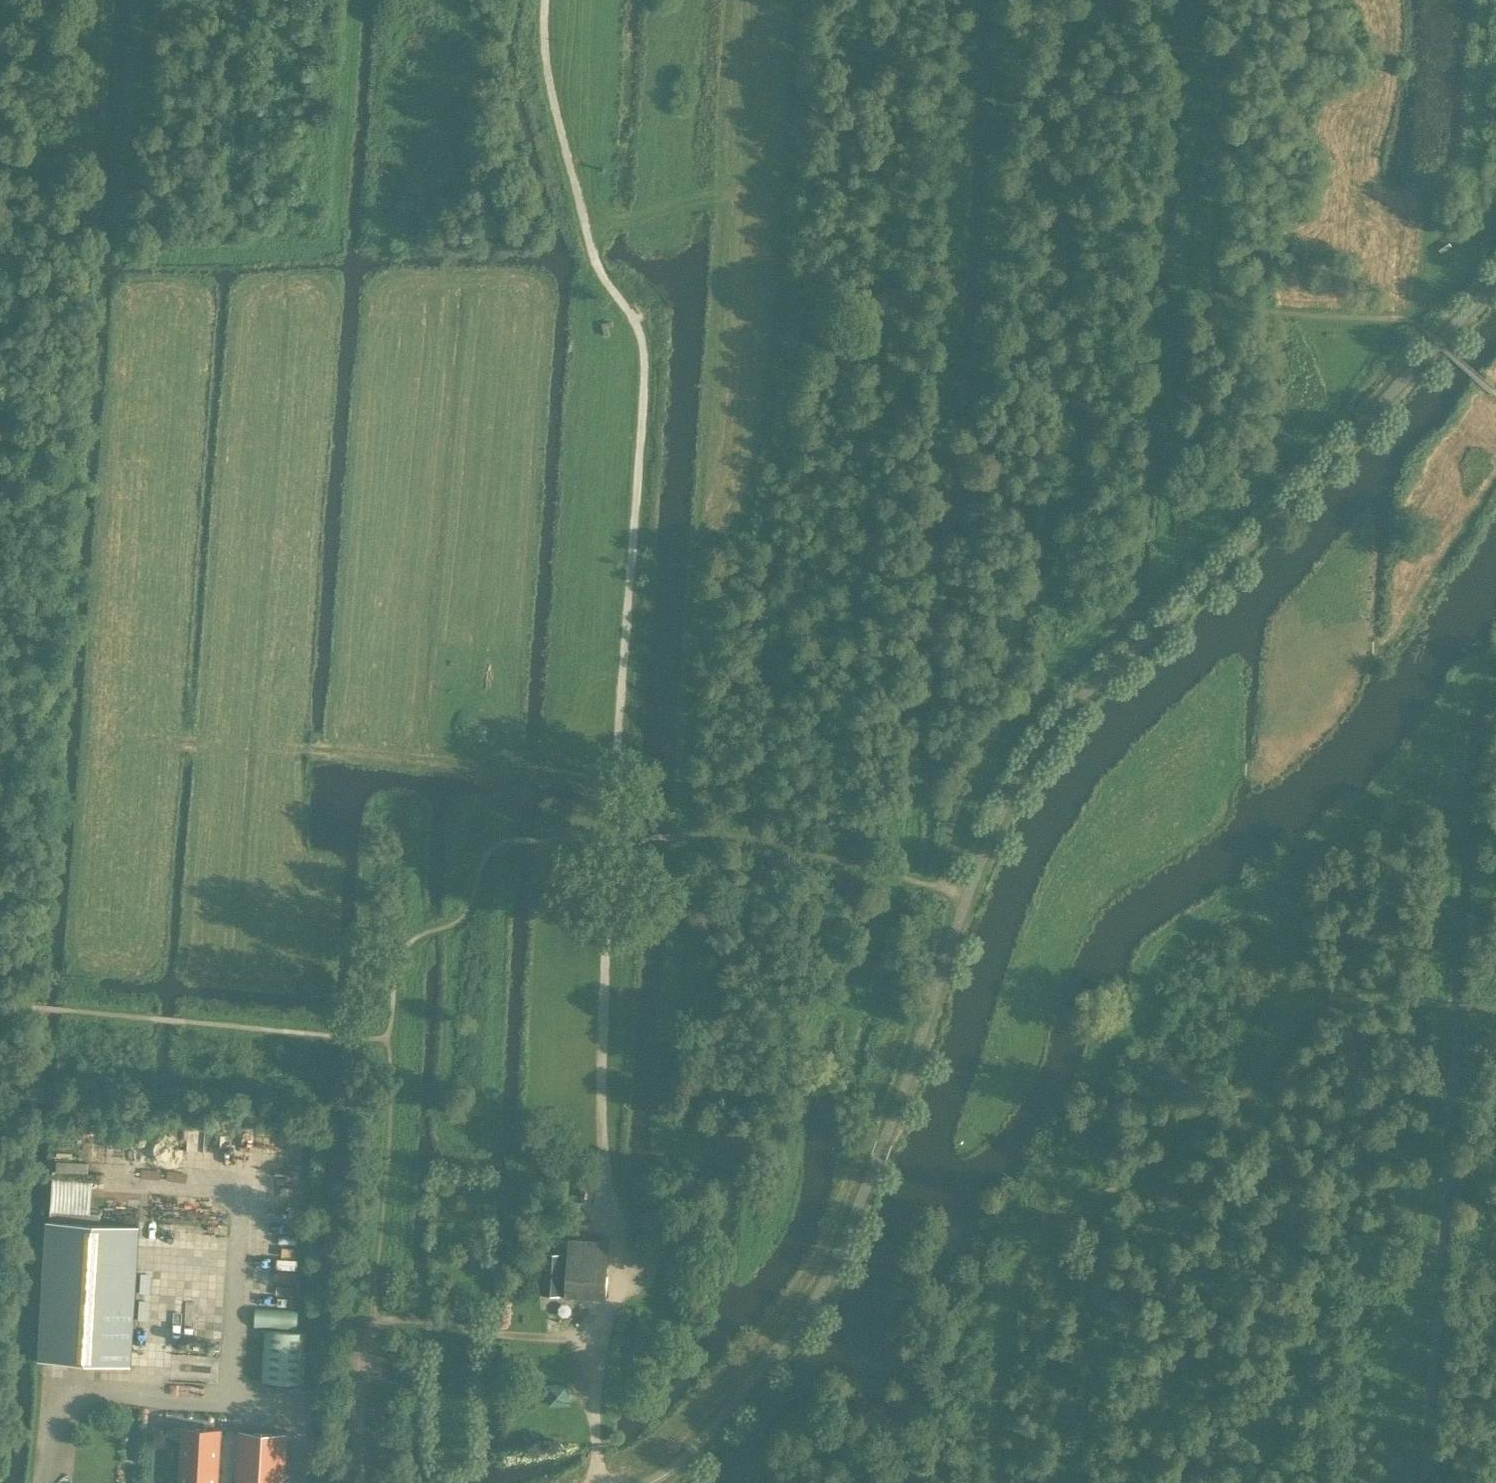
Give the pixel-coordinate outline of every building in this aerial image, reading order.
[(89,1163),(57,1161),(56,1171),(54,1170),(51,1210),(91,1213),(93,1181),(101,1182),(101,1173),(88,1173),(89,1163)] [(591,1177),(585,1177),(581,1197),(590,1198),(591,1177)] [(132,1369),(142,1229),(50,1222),(39,1362),(132,1369)] [(568,1237),(565,1293),(575,1294),(604,1296),(608,1239),(568,1237)] [(543,1252),(542,1292),(552,1293),(562,1293),(563,1253),(555,1253),(554,1253),(543,1252)] [(256,1306),(254,1327),(297,1330),(298,1309),(256,1306)] [(265,1334),(263,1377),(306,1379),(309,1336),(265,1334)] [(568,1383),(547,1385),(549,1406),(569,1405),(568,1383)] [(181,1427),(178,1482),(218,1482),(221,1429),(181,1427)] [(239,1482),(285,1482),(287,1436),(240,1435),(239,1482)]
